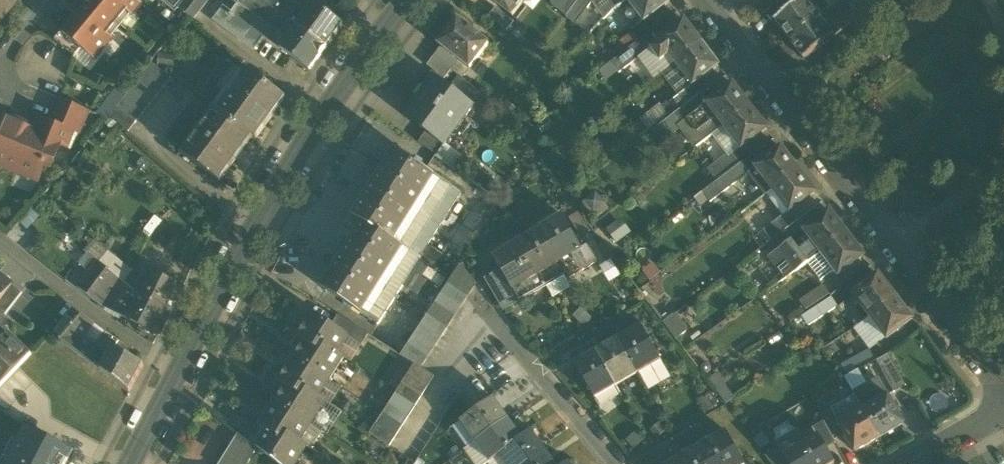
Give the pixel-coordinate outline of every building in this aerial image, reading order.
[(7,11),(9,12),(18,0),(0,0),(0,19),(7,11)] [(94,59),(112,38),(108,35),(127,12),(131,15),(140,3),(137,0),(80,0),(70,12),(76,17),(64,32),(63,33),(81,49),(94,59)] [(194,21),(209,0),(185,0),(178,8),(190,17),(194,21)] [(281,50),(296,28),(258,0),(232,0),(236,3),(230,11),(224,7),(215,19),(224,25),(222,26),(254,49),(256,46),(263,37),(281,50)] [(296,28),(303,18),(300,15),(299,11),(285,0),(258,0),(296,28)] [(512,16),(524,0),(491,0),(512,16)] [(551,4),(566,15),(577,0),(551,0),(551,4)] [(566,15),(565,17),(575,24),(592,1),(591,0),(577,0),(566,15)] [(604,18),(612,11),(615,8),(610,0),(592,0),(592,1),(604,18)] [(669,0),(628,0),(644,21),(670,1),(669,0)] [(828,9),(821,0),(802,0),(775,20),(790,40),(819,17),(828,9)] [(819,17),(834,36),(842,30),(840,27),(857,14),(850,7),(855,2),(853,0),(840,0),(828,9),(819,17)] [(828,9),(840,0),(821,0),(828,9)] [(865,12),(880,0),(853,0),(855,2),(865,12)] [(313,4),(303,18),(296,28),(326,50),(343,25),(313,4)] [(488,17),(507,31),(514,21),(496,7),(488,17)] [(804,59),(834,36),(819,17),(790,40),(804,59)] [(459,60),(469,69),(489,43),(457,18),(438,44),(441,46),(459,60)] [(670,54),(676,62),(701,43),(684,21),(659,40),(660,41),(651,48),(661,61),(670,54)] [(326,50),(296,28),(281,50),(310,71),(326,50)] [(55,41),(74,57),(81,49),(63,33),(64,32),(63,32),(55,41)] [(616,44),(623,52),(639,40),(632,32),(616,44)] [(611,62),(619,73),(638,58),(647,51),(639,40),(611,62)] [(718,65),(701,43),(676,62),(692,84),(693,85),(718,65)] [(441,46),(433,56),(451,69),(459,60),(441,46)] [(660,74),(676,62),(670,54),(661,61),(651,48),(647,51),(638,58),(654,79),(660,74)] [(87,68),(94,59),(81,49),(74,57),(87,68)] [(444,79),(451,69),(433,56),(426,65),(444,79)] [(462,78),(469,69),(459,60),(451,69),(459,75),(462,78)] [(607,80),(619,73),(611,62),(599,71),(607,80)] [(676,62),(660,74),(676,96),(685,89),(685,90),(692,84),(676,62)] [(152,63),(117,108),(110,117),(128,133),(136,123),(171,78),(152,63)] [(239,68),(223,90),(230,94),(245,72),(239,68)] [(245,72),(230,94),(218,111),(253,137),(256,139),(286,98),(247,70),(245,72)] [(495,103),(462,78),(459,75),(452,84),(488,112),(495,103)] [(405,116),(444,145),(445,143),(473,106),(434,77),(405,116)] [(672,115),(679,110),(700,94),(693,85),(692,84),(685,90),(685,89),(676,96),(661,107),(669,117),(672,115)] [(707,104),(724,126),(750,106),(733,84),(708,103),(707,104)] [(116,89),(96,114),(106,119),(124,96),(116,89)] [(214,108),(218,111),(230,94),(223,90),(211,106),(214,108)] [(700,94),(679,110),(686,120),(707,104),(708,103),(700,94)] [(73,132),(79,135),(89,112),(61,100),(51,122),(73,131),(73,132)] [(519,109),(526,118),(535,111),(528,102),(519,109)] [(712,136),(725,126),(724,126),(707,104),(686,120),(679,110),(672,115),(681,128),(696,148),(712,136)] [(657,127),(669,117),(661,107),(660,106),(633,126),(642,138),(657,127)] [(767,129),(750,106),(724,126),(725,126),(741,148),(767,129)] [(220,182),(253,137),(218,111),(214,108),(181,154),(220,183),(220,182)] [(7,168),(26,125),(0,114),(0,165),(7,168)] [(669,117),(657,127),(667,139),(681,128),(672,115),(669,117)] [(555,125),(548,116),(536,125),(543,134),(555,125)] [(36,129),(26,125),(7,168),(38,181),(44,165),(45,166),(46,162),(52,165),(59,146),(66,149),(73,132),(73,131),(51,122),(40,118),(36,129)] [(725,126),(712,136),(727,156),(734,152),(735,153),(741,148),(725,126)] [(418,142),(436,155),(443,146),(426,132),(418,142)] [(465,157),(445,143),(444,145),(443,146),(436,155),(455,170),(465,157)] [(756,167),(773,189),(798,170),(781,148),(756,167)] [(354,223),(398,153),(395,151),(351,220),(354,223)] [(716,182),(725,175),(742,162),(735,153),(734,152),(727,156),(707,172),(715,182),(716,182)] [(325,290),(378,324),(420,259),(420,258),(461,193),(423,169),(424,167),(419,164),(418,166),(398,153),(354,223),(351,220),(350,220),(344,230),(354,237),(358,240),(325,290)] [(155,166),(144,156),(136,164),(139,166),(137,168),(144,174),(146,172),(148,174),(155,166)] [(749,172),(742,162),(725,175),(733,186),(749,174),(750,173),(749,172)] [(749,172),(750,173),(749,174),(765,195),(767,194),(773,189),(756,167),(749,172)] [(815,192),(798,170),(773,189),(790,212),(791,210),(815,192)] [(708,200),(710,203),(733,186),(725,175),(716,182),(703,192),(708,200)] [(773,189),(767,194),(783,215),(784,216),(790,212),(773,189)] [(606,203),(597,192),(585,201),(594,212),(606,203)] [(694,199),(700,206),(708,200),(703,192),(694,199)] [(148,210),(136,224),(151,236),(163,222),(148,210)] [(799,220),(791,210),(790,212),(784,216),(791,226),(799,220)] [(795,272),(808,263),(821,253),(847,234),(830,211),(804,231),(811,240),(799,250),(792,240),(779,250),(779,251),(795,272)] [(590,231),(580,213),(569,219),(579,237),(590,231)] [(763,230),(771,241),(784,231),(791,226),(784,216),(783,215),(763,230)] [(562,216),(541,229),(561,263),(582,251),(581,249),(562,216)] [(632,233),(621,218),(606,230),(617,244),(632,233)] [(541,229),(520,241),(540,275),(547,287),(553,298),(570,288),(564,277),(557,265),(561,263),(541,229)] [(767,244),(775,254),(779,251),(779,250),(792,240),(784,231),(771,241),(767,244)] [(847,234),(821,253),(835,271),(838,275),(864,256),(847,234)] [(59,247),(91,272),(98,262),(87,253),(67,237),(59,247)] [(358,240),(354,237),(322,287),(325,290),(358,240)] [(503,274),(511,286),(525,278),(528,283),(540,275),(520,241),(493,256),(503,274)] [(98,262),(107,251),(96,242),(87,253),(98,262)] [(582,251),(561,263),(568,275),(570,279),(597,263),(588,246),(581,249),(582,251)] [(98,262),(124,283),(133,271),(107,251),(98,262)] [(795,272),(779,251),(775,254),(769,258),(772,261),(782,274),(786,279),(790,276),(795,272)] [(821,281),(835,271),(821,253),(808,263),(821,281)] [(621,277),(612,261),(600,268),(609,284),(621,277)] [(782,274),(772,261),(759,271),(770,284),(782,274)] [(124,283),(98,262),(91,272),(79,288),(101,306),(122,317),(134,292),(135,292),(124,283)] [(564,277),(568,275),(561,263),(557,265),(564,277)] [(662,274),(653,263),(642,272),(651,283),(662,274)] [(460,265),(448,285),(468,297),(477,284),(460,265)] [(135,292),(134,292),(171,311),(184,286),(147,268),(141,278),(135,292)] [(141,278),(133,271),(124,283),(135,292),(141,278)] [(505,310),(520,302),(511,286),(503,274),(499,277),(494,275),(486,280),(498,300),(499,299),(505,310)] [(0,275),(0,302),(13,285),(0,275)] [(547,287),(540,275),(528,283),(525,278),(511,286),(520,302),(547,287)] [(853,294),(870,317),(895,297),(878,275),(853,294)] [(6,315),(23,293),(13,285),(0,302),(0,311),(6,315)] [(448,285),(441,295),(461,308),(468,297),(448,285)] [(800,301),(807,310),(829,295),(823,285),(800,301)] [(158,336),(171,311),(134,292),(122,317),(158,336)] [(441,295),(435,305),(454,318),(461,308),(441,295)] [(912,320),(895,297),(870,317),(885,337),(887,339),(912,320)] [(831,298),(814,309),(819,318),(836,307),(831,298)] [(435,305),(428,315),(448,328),(454,318),(435,305)] [(593,320),(581,308),(572,317),(585,329),(593,320)] [(806,327),(819,318),(814,309),(800,318),(806,327)] [(312,313),(304,326),(297,337),(304,341),(318,349),(321,343),(337,353),(348,336),(332,325),(312,313)] [(690,330),(677,313),(663,323),(676,341),(690,330)] [(60,341),(100,370),(106,360),(103,357),(103,356),(103,354),(94,347),(82,337),(93,322),(83,314),(60,341)] [(348,336),(362,346),(369,335),(338,315),(332,325),(348,336)] [(428,315),(421,325),(441,338),(448,328),(428,315)] [(54,331),(62,338),(75,322),(67,316),(54,331)] [(869,349),(885,337),(870,317),(854,329),(869,349)] [(82,337),(94,347),(105,332),(93,322),(82,337)] [(292,334),(297,337),(304,326),(299,323),(292,334)] [(421,325),(415,335),(435,348),(441,338),(421,325)] [(641,326),(617,339),(637,374),(661,361),(660,360),(641,326)] [(0,342),(0,385),(30,353),(8,333),(0,342)] [(286,344),(298,351),(304,341),(297,337),(292,334),(286,344)] [(415,335),(408,345),(428,358),(435,348),(415,335)] [(362,346),(348,336),(337,353),(344,357),(351,362),(362,346)] [(617,339),(596,352),(616,386),(636,375),(637,374),(617,339)] [(318,349),(304,341),(298,351),(293,358),(329,381),(344,357),(337,353),(321,343),(318,349)] [(414,364),(408,374),(428,387),(435,376),(421,368),(428,358),(408,345),(401,355),(415,364),(414,364)] [(112,349),(106,360),(100,370),(129,391),(129,392),(144,365),(112,349)] [(841,365),(847,376),(875,360),(869,349),(841,365)] [(595,399),(616,386),(596,352),(575,364),(595,399)] [(877,361),(894,393),(906,386),(889,355),(877,361)] [(293,358),(286,370),(279,382),(286,386),(299,394),(304,388),(318,397),(325,388),(329,381),(293,358)] [(661,360),(660,360),(661,361),(637,374),(636,375),(645,390),(670,376),(661,360)] [(274,378),(279,382),(286,370),(281,367),(274,378)] [(845,379),(854,394),(868,386),(859,371),(845,379)] [(736,397),(717,373),(707,381),(726,405),(736,397)] [(408,374),(402,384),(422,397),(428,387),(408,374)] [(267,388),(279,396),(286,386),(279,382),(274,378),(267,388)] [(855,396),(863,410),(888,396),(879,380),(868,386),(854,394),(855,396)] [(325,388),(336,395),(341,388),(329,381),(325,388)] [(397,391),(395,394),(416,407),(422,397),(402,384),(397,391)] [(299,394),(286,386),(279,396),(275,403),(311,425),(326,402),(318,397),(304,388),(299,394)] [(318,397),(326,402),(330,405),(336,395),(325,388),(318,397)] [(719,405),(712,392),(697,400),(705,413),(719,405)] [(395,394),(389,404),(409,417),(416,407),(395,394)] [(839,425),(839,424),(863,410),(855,396),(831,410),(839,425)] [(904,424),(888,396),(863,410),(879,438),(904,424)] [(461,422),(476,442),(508,419),(494,399),(461,422)] [(342,412),(330,405),(326,402),(311,425),(323,433),(327,436),(342,412)] [(275,403),(260,426),(267,430),(281,439),(285,432),(300,442),(311,425),(275,403)] [(382,414),(403,427),(409,417),(389,404),(382,414)] [(821,416),(824,422),(835,441),(845,435),(839,424),(839,425),(831,410),(821,416)] [(879,438),(863,410),(839,424),(845,435),(855,452),(879,438)] [(382,414),(376,424),(396,437),(403,427),(382,414)] [(522,439),(508,419),(476,442),(490,462),(499,455),(522,439)] [(453,428),(467,448),(476,442),(461,422),(453,428)] [(776,434),(777,443),(797,432),(790,426),(788,422),(774,431),(776,434)] [(836,443),(835,441),(824,422),(813,429),(817,436),(818,436),(826,449),(836,443)] [(390,447),(396,437),(376,424),(369,434),(390,447)] [(253,435),(261,440),(267,430),(260,426),(259,425),(253,435)] [(323,433),(311,425),(300,442),(307,446),(312,450),(323,433)] [(27,430),(20,444),(9,463),(66,463),(71,453),(27,430)] [(267,430),(261,440),(256,447),(258,449),(277,463),(296,463),(307,446),(300,442),(285,432),(281,439),(267,430)] [(699,447),(709,463),(738,463),(743,461),(726,431),(699,447)] [(522,439),(499,455),(506,463),(528,463),(546,451),(532,432),(522,439)] [(645,441),(636,432),(626,441),(634,451),(645,441)] [(781,448),(785,455),(804,444),(797,432),(777,443),(780,448),(781,448)] [(258,449),(256,447),(239,434),(222,463),(249,463),(258,449)] [(804,444),(785,455),(784,455),(789,463),(834,463),(826,449),(818,436),(817,436),(804,444)] [(20,444),(13,440),(0,463),(9,463),(20,444)] [(487,463),(490,462),(476,442),(467,448),(464,451),(473,463),(487,463)] [(678,459),(681,463),(709,463),(699,447),(678,459)] [(771,463),(789,463),(784,455),(785,455),(781,448),(780,448),(765,457),(771,463)] [(546,451),(528,463),(555,463),(546,451)] [(499,455),(490,462),(487,463),(506,463),(499,455)]
